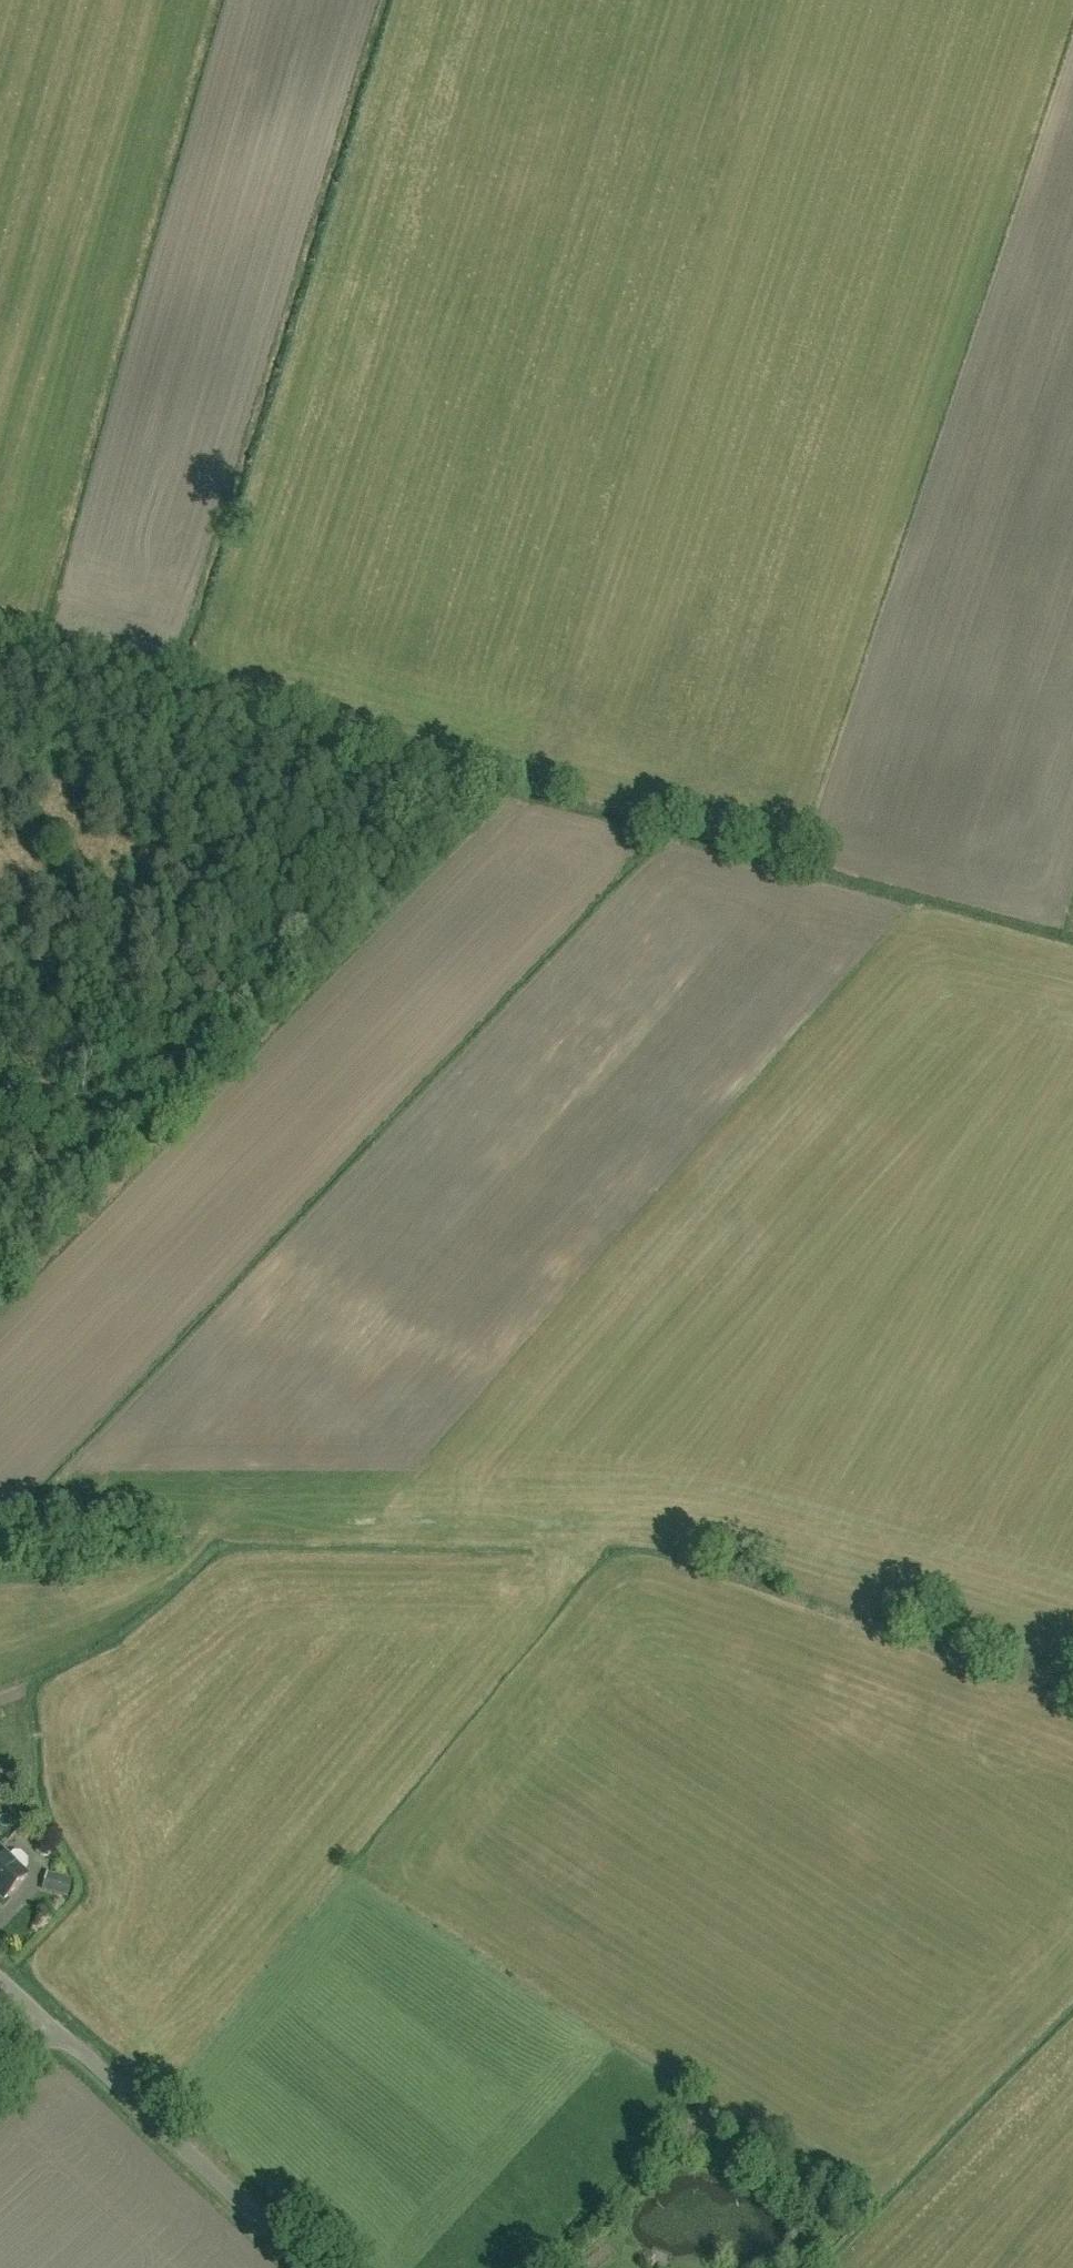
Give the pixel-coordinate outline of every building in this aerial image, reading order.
[(4,1903),(28,1878),(23,1873),(27,1869),(27,1863),(21,1857),(15,1857),(4,1847),(1,1851),(0,1850),(0,1899),(4,1903)] [(74,1878),(61,1875),(57,1895),(70,1898),(74,1878)] [(664,2129),(679,2139),(687,2126),(672,2117),(664,2129)] [(615,2227),(604,2244),(615,2250),(625,2233),(615,2227)]
